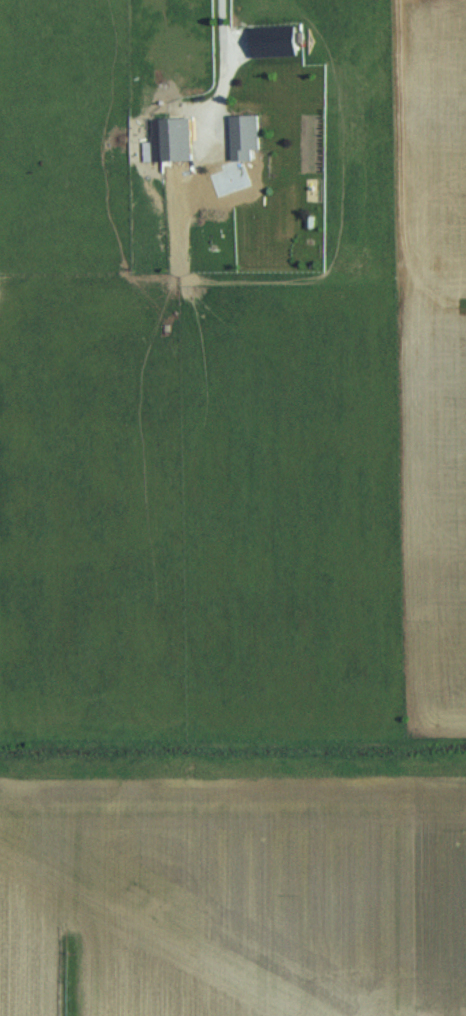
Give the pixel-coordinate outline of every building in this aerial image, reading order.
[(231,115),(231,160),(251,159),(251,148),(258,148),(258,114),(231,115)] [(160,118),(161,160),(190,159),(189,118),(160,118)]
